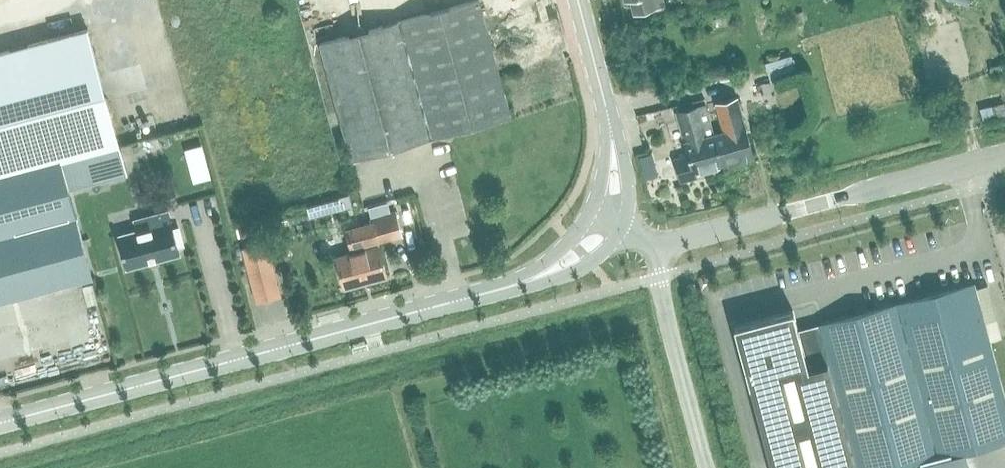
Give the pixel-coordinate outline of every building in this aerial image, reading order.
[(321,42),(351,158),(510,115),(480,0),(477,0),(321,42)] [(633,11),(665,3),(664,0),(630,0),(633,11)] [(0,51),(0,300),(92,276),(69,188),(127,173),(118,141),(115,129),(88,27),(0,51)] [(766,60),(794,57),(793,45),(765,48),(766,60)] [(714,132),(713,132),(722,163),(753,155),(737,95),(715,101),(723,129),(714,132)] [(688,154),(674,157),(680,180),(695,176),(694,171),(722,163),(713,132),(714,132),(707,104),(676,112),(688,154)] [(655,164),(643,167),(645,177),(657,174),(655,164)] [(334,197),(338,209),(352,205),(349,193),(334,197)] [(321,201),(307,205),(311,217),(324,213),(321,201)] [(118,233),(127,266),(180,252),(178,245),(183,243),(179,226),(173,228),(168,209),(134,218),(137,228),(118,233)] [(387,274),(377,241),(402,234),(395,210),(371,217),(372,220),(346,228),(351,245),(347,246),(348,251),(335,254),(344,286),(387,274)] [(264,216),(255,219),(258,232),(268,229),(264,216)] [(238,225),(241,236),(253,233),(250,222),(238,225)] [(242,246),(257,300),(281,294),(266,239),(242,246)] [(734,325),(772,467),(897,467),(909,465),(910,467),(968,467),(963,450),(1004,439),(1004,397),(974,281),(819,323),(820,327),(799,333),(793,309),(734,325)] [(6,346),(54,334),(52,324),(3,336),(6,346)]
